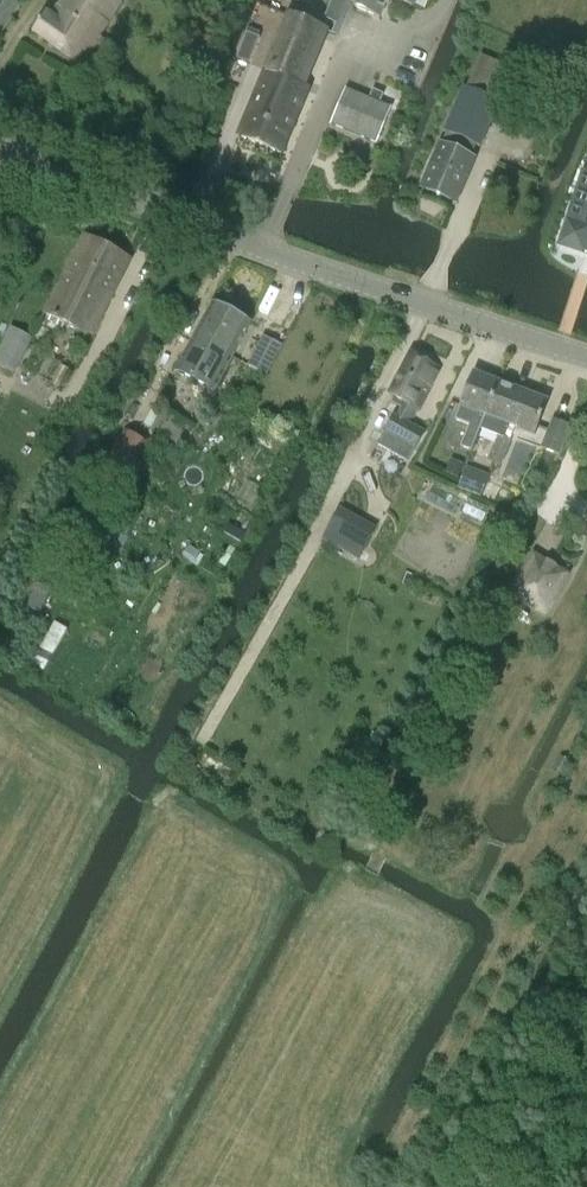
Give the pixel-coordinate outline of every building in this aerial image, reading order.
[(21,6),(13,0),(0,0),(0,36),(21,6)] [(32,31),(80,65),(92,48),(111,62),(119,50),(101,37),(124,3),(120,0),(63,0),(59,6),(58,5),(51,15),(46,12),(32,31)] [(357,3),(355,7),(379,17),(388,0),(349,0),(357,3)] [(288,15),(238,137),(282,155),(309,88),(304,86),(327,31),(288,15)] [(440,144),(421,188),(456,203),(475,159),(461,153),(466,141),(480,147),(499,103),(488,99),(501,69),(478,60),(466,89),(464,88),(457,103),(445,132),(447,133),(442,145),(440,144)] [(335,123),(383,144),(399,106),(351,85),(335,123)] [(562,244),(582,251),(583,248),(586,249),(586,229),(569,223),(562,244)] [(85,236),(45,314),(51,317),(49,321),(58,326),(60,321),(87,335),(93,334),(131,260),(85,236)] [(208,345),(233,358),(251,324),(213,304),(197,333),(211,340),(208,345)] [(0,351),(0,367),(14,373),(18,364),(19,365),(33,337),(12,327),(0,351)] [(197,333),(177,372),(202,385),(215,392),(231,362),(233,358),(208,345),(211,340),(197,333)] [(264,336),(249,365),(268,375),(283,346),(264,336)] [(395,414),(380,444),(412,460),(427,430),(411,422),(418,408),(419,408),(440,365),(411,351),(390,394),(405,402),(398,416),(395,414)] [(460,406),(461,406),(456,420),(470,425),(461,447),(472,451),(481,429),(486,416),(498,383),(473,374),(460,406)] [(523,393),(498,383),(486,416),(481,429),(505,439),(510,426),(511,426),(523,393)] [(523,393),(511,426),(535,435),(548,403),(523,393)] [(196,426),(164,409),(152,430),(184,448),(196,426)] [(559,455),(571,426),(553,419),(542,448),(559,455)] [(147,444),(125,432),(109,461),(106,467),(128,479),(131,473),(147,444)] [(496,436),(492,449),(507,454),(511,441),(496,436)] [(492,449),(488,461),(502,466),(507,454),(492,449)] [(464,465),(450,460),(445,473),(459,478),(464,465)] [(490,476),(468,467),(459,489),(481,498),(490,476)] [(130,537),(142,513),(120,502),(108,525),(130,537)] [(341,509),(329,530),(364,550),(376,529),(341,509)] [(229,525),(224,532),(241,542),(246,535),(229,525)] [(326,542),(323,547),(338,555),(340,550),(326,542)] [(546,614),(569,575),(535,554),(511,594),(546,614)] [(561,757),(554,770),(564,776),(571,763),(561,757)]
